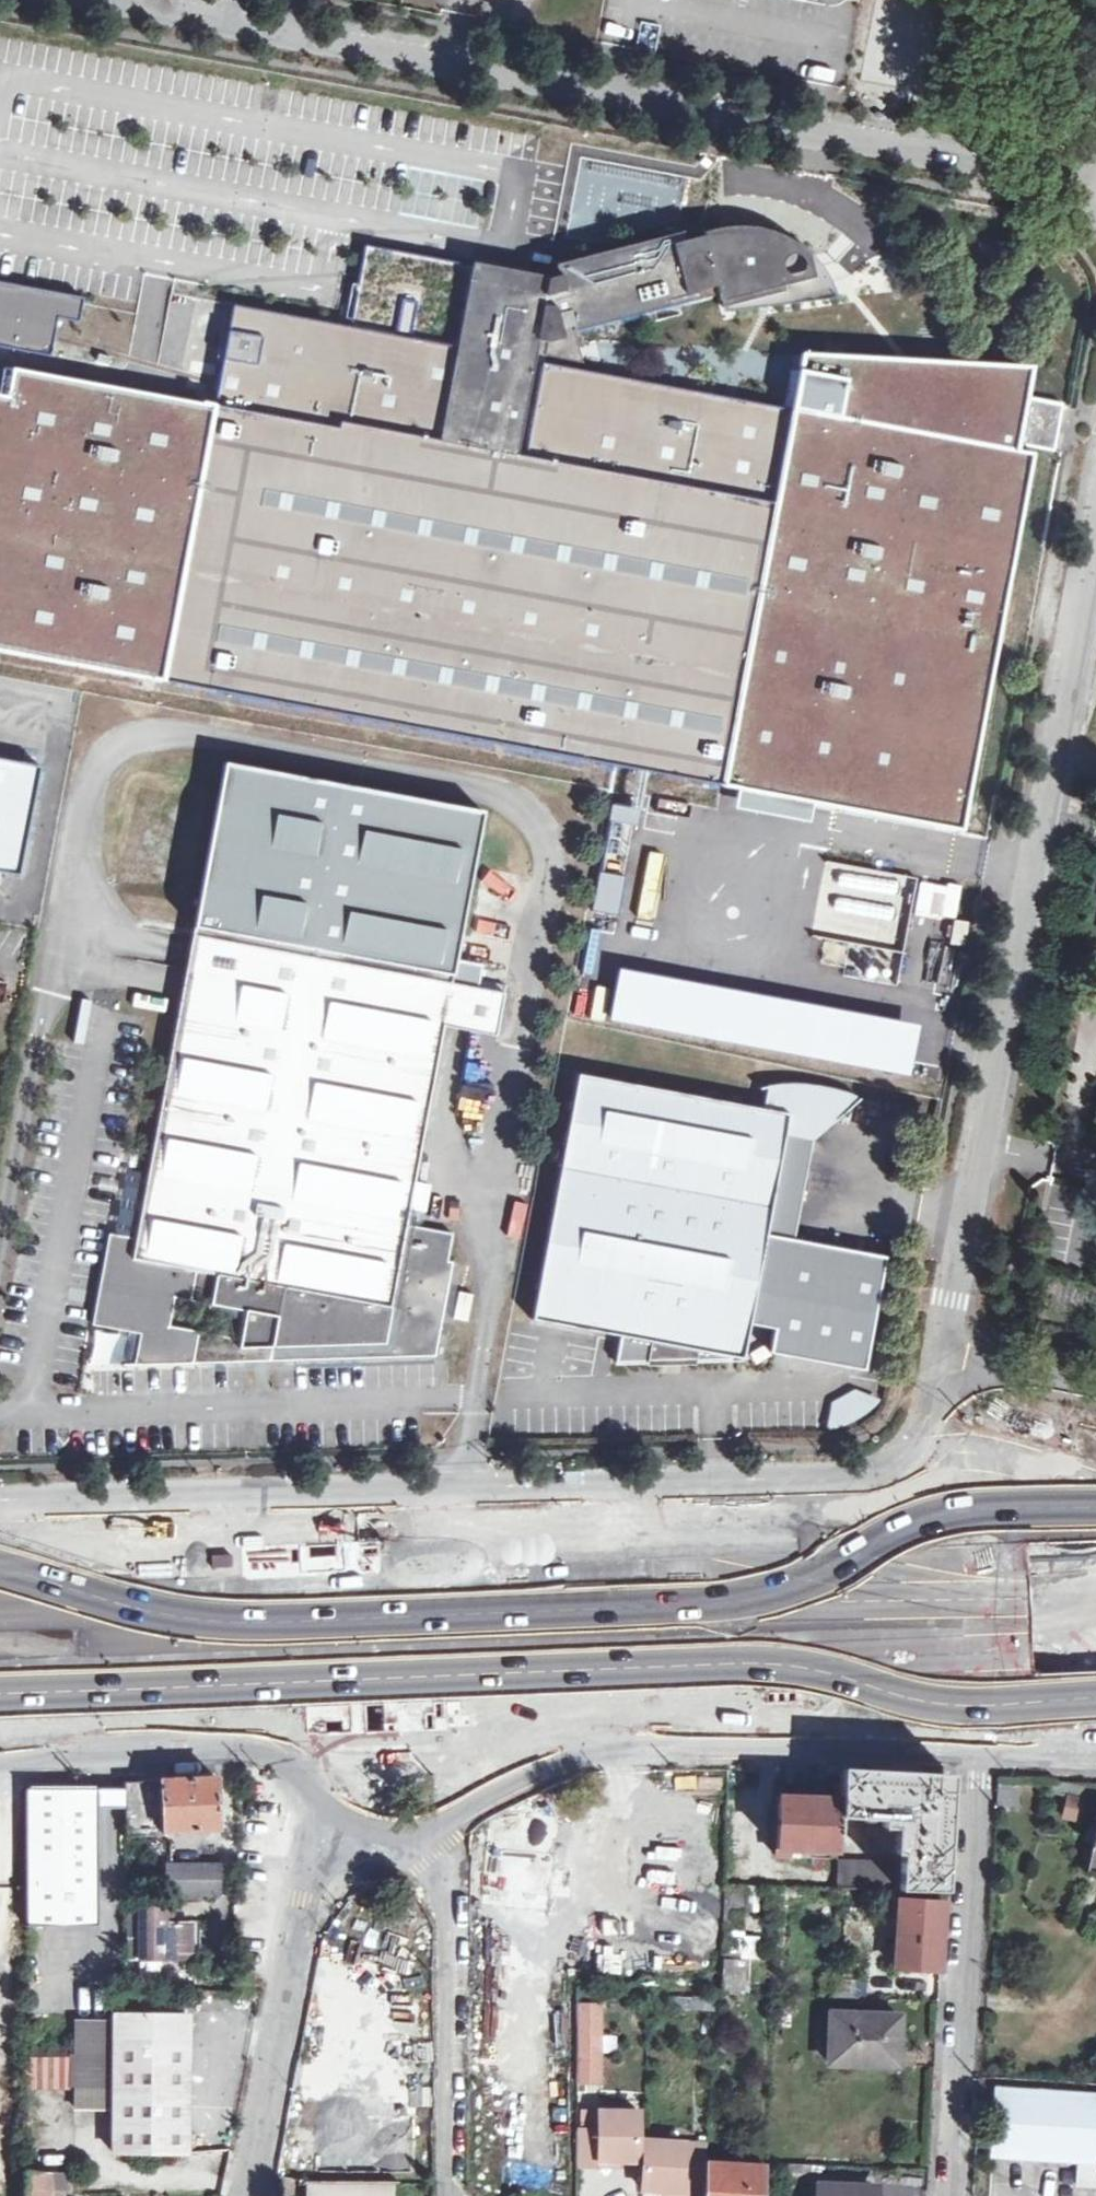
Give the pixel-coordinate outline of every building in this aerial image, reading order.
[(642,23),(639,44),(654,46),(657,25),(642,23)] [(830,225),(825,262),(868,267),(876,197),(783,186),(779,219),(830,225)] [(473,270),(462,330),(458,348),(233,306),(233,307),(227,339),(214,411),(163,682),(722,787),(792,410),(784,409),(545,364),(546,356),(578,362),(581,358),(576,331),(720,295),(724,308),(786,291),(784,284),(812,276),(808,257),(801,250),(790,243),(767,233),(752,231),(729,230),(711,233),(705,235),(705,237),(686,241),(684,234),(676,237),(677,242),(558,272),(561,281),(547,284),(473,270)] [(464,265),(452,328),(462,330),(473,270),(473,267),(464,265)] [(52,352),(63,291),(0,279),(0,342),(52,352)] [(203,302),(197,333),(227,339),(233,307),(203,302)] [(792,410),(722,787),(961,832),(1033,454),(1017,451),(1018,445),(1027,398),(1033,370),(803,356),(800,373),(792,410)] [(791,372),(784,409),(792,410),(800,373),(791,372)] [(163,682),(214,411),(7,373),(5,402),(0,401),(0,652),(163,682)] [(1027,398),(1018,445),(1054,451),(1062,405),(1027,398)] [(21,872),(42,764),(0,756),(0,867),(21,872)] [(195,937),(212,940),(478,989),(481,973),(455,968),(486,821),(228,764),(195,937)] [(610,824),(636,825),(637,808),(610,808),(610,824)] [(902,953),(915,878),(823,862),(810,937),(902,953)] [(592,910),(615,915),(624,879),(601,873),(592,910)] [(437,1355),(454,1263),(448,1263),(453,1235),(407,1227),(448,1020),(499,1030),(505,994),(478,989),(212,940),(199,1006),(183,1002),(138,1240),(111,1235),(94,1326),(141,1336),(136,1365),(437,1355)] [(909,1081),(919,1026),(616,972),(606,1027),(909,1081)] [(767,1235),(786,1135),(814,1140),(860,1099),(841,1092),(823,1087),(802,1085),(781,1085),(760,1088),(757,1108),(578,1075),(533,1320),(598,1332),(730,1357),(736,1324),(750,1326),(767,1235)] [(814,1140),(786,1135),(767,1235),(795,1240),(814,1140)] [(521,1235),(527,1205),(515,1203),(509,1233),(521,1235)] [(888,1258),(767,1235),(750,1326),(774,1331),(770,1355),(865,1371),(888,1258)] [(876,1403),(849,1395),(835,1403),(831,1429),(841,1427),(850,1424),(858,1418),(868,1412),(876,1403)] [(383,1539),(297,1543),(298,1579),(384,1575),(383,1539)] [(389,1702),(308,1705),(309,1737),(390,1734),(389,1702)] [(840,1770),(839,1799),(838,1817),(883,1819),(883,1827),(894,1828),(894,1834),(902,1835),(900,1866),(886,1866),(886,1860),(836,1858),(834,1888),(944,1891),(951,1784),(946,1776),(840,1770)] [(214,1779),(160,1781),(162,1835),(169,1835),(169,1830),(215,1828),(214,1779)] [(123,1782),(124,1829),(155,1829),(155,1835),(162,1835),(160,1781),(123,1782)] [(1015,1809),(1020,1787),(999,1783),(994,1805),(1015,1809)] [(1052,1783),(1051,1792),(1069,1796),(1067,1808),(1081,1811),(1085,1790),(1052,1783)] [(71,1789),(24,1789),(24,1927),(95,1927),(95,1806),(71,1806),(71,1789)] [(123,1789),(71,1789),(71,1806),(95,1806),(122,1806),(123,1789)] [(836,1856),(838,1817),(839,1799),(780,1797),(777,1855),(785,1855),(785,1849),(798,1850),(801,1850),(801,1856),(808,1856),(808,1849),(827,1850),(827,1856),(830,1856),(836,1856)] [(1093,1842),(1086,1871),(1095,1873),(1095,1832),(1093,1842)] [(164,1894),(218,1894),(218,1864),(176,1864),(176,1845),(164,1846),(164,1894)] [(830,1859),(830,1856),(827,1856),(827,1850),(808,1849),(808,1856),(801,1856),(801,1850),(798,1850),(798,1858),(830,1859)] [(743,1889),(742,1913),(759,1913),(760,1886),(744,1885),(743,1889)] [(898,1899),(894,1967),(939,1970),(944,1903),(898,1899)] [(195,1924),(170,1924),(170,1907),(163,1907),(163,1908),(138,1908),(138,1937),(129,1937),(129,1958),(196,1958),(195,1924)] [(729,1949),(741,1949),(741,1960),(756,1959),(755,1936),(729,1937),(729,1949)] [(740,1963),(722,1961),(721,1994),(738,1994),(740,1963)] [(695,2007),(711,2008),(711,1998),(695,1997),(695,2007)] [(598,2003),(576,2002),(576,2059),(576,2076),(598,2075),(598,2003)] [(112,2014),(113,2020),(113,2110),(112,2151),(186,2152),(187,2014),(112,2014)] [(828,2063),(896,2066),(898,2016),(830,2014),(828,2063)] [(113,2110),(113,2020),(73,2019),(73,2110),(113,2110)] [(72,2081),(72,2064),(58,2064),(57,2046),(23,2046),(23,2081),(72,2081)] [(58,2064),(72,2064),(71,2046),(57,2046),(58,2064)] [(994,2090),(989,2156),(1077,2161),(1075,2186),(1095,2188),(1095,2097),(994,2090)] [(599,2130),(576,2130),(576,2165),(599,2165),(599,2158),(638,2158),(638,2137),(639,2110),(598,2110),(599,2130)] [(687,2195),(703,2195),(705,2163),(684,2161),(685,2141),(645,2138),(643,2158),(642,2187),(662,2188),(679,2189),(679,2195),(687,2195)] [(705,2163),(703,2195),(763,2195),(765,2167),(705,2163)] [(45,2189),(60,2190),(66,2185),(67,2172),(23,2170),(23,2195),(45,2195),(45,2189)] [(306,2181),(306,2195),(390,2195),(390,2182),(306,2181)] [(820,2188),(820,2195),(875,2195),(876,2190),(820,2188)]
